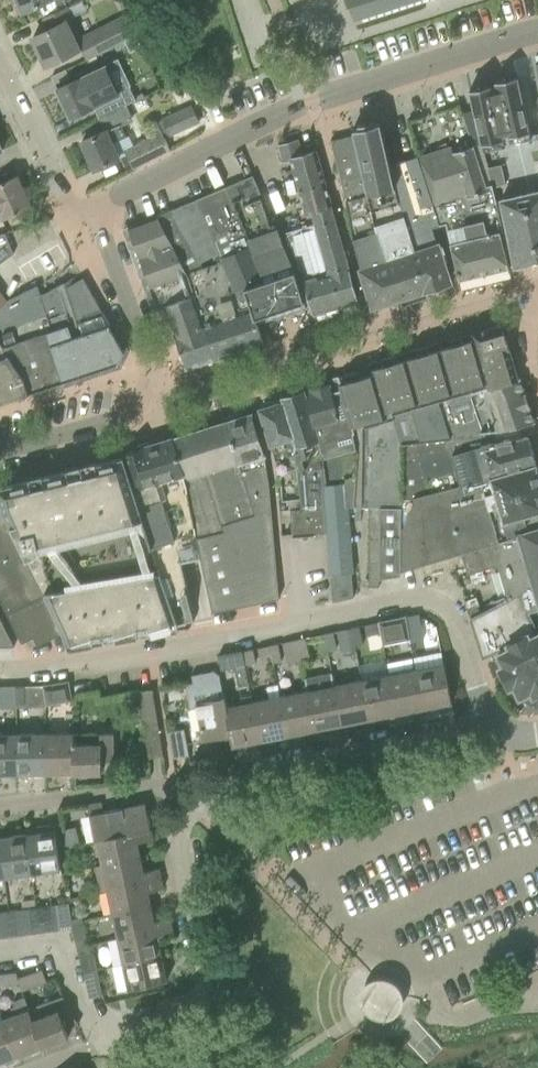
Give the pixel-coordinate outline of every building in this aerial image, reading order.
[(51,0),(16,0),(22,13),(51,0)] [(354,23),(425,0),(346,0),(354,23)] [(48,30),(33,37),(46,65),(66,56),(81,49),(87,61),(118,46),(125,42),(135,37),(137,36),(127,15),(82,37),(77,40),(68,22),(73,19),(66,6),(63,8),(43,18),(48,30)] [(135,37),(125,42),(130,52),(139,47),(135,37)] [(105,66),(57,89),(71,118),(94,106),(100,117),(135,100),(129,87),(117,93),(105,66)] [(490,85),(469,90),(474,109),(484,152),(505,147),(504,145),(504,143),(505,142),(508,142),(509,141),(510,144),(531,139),(516,76),(495,81),(496,86),(491,87),(490,85)] [(120,124),(131,119),(125,106),(98,118),(104,131),(82,141),(95,169),(119,158),(112,143),(126,137),(120,124)] [(164,138),(198,122),(191,106),(162,119),(167,130),(162,132),(161,133),(169,150),(170,149),(164,138)] [(380,123),(374,124),(373,120),(358,124),(359,128),(353,129),(354,135),(353,135),(371,210),(400,203),(390,165),(380,123)] [(134,146),(125,150),(128,154),(134,168),(135,168),(169,151),(169,150),(161,133),(162,132),(158,123),(148,128),(152,137),(148,139),(134,146)] [(400,203),(371,210),(353,135),(330,141),(350,215),(353,239),(361,270),(373,306),(449,281),(431,228),(438,226),(416,157),(390,165),(400,203)] [(316,150),(301,155),(297,141),(280,146),(285,163),(291,162),(306,215),(311,213),(314,225),(335,218),(316,150)] [(491,184),(489,185),(473,146),(453,152),(451,146),(416,157),(438,226),(446,224),(459,280),(509,268),(501,238),(504,238),(491,184)] [(293,268),(261,196),(253,175),(194,200),(221,256),(239,302),(245,300),(256,325),(257,325),(306,308),(293,268)] [(0,184),(0,218),(1,217),(2,218),(31,205),(18,176),(0,184)] [(499,201),(495,183),(491,184),(504,238),(508,237),(515,266),(537,261),(537,191),(499,201)] [(270,202),(283,197),(287,196),(284,188),(266,193),(270,202)] [(285,233),(296,229),(283,197),(270,202),(285,233)] [(200,267),(198,263),(173,209),(159,215),(187,269),(215,359),(263,343),(257,325),(256,325),(245,300),(239,302),(221,256),(200,267)] [(215,359),(187,269),(159,215),(157,216),(158,217),(128,228),(158,309),(164,307),(187,369),(215,359)] [(358,301),(346,257),(335,218),(314,225),(296,230),(296,229),(285,233),(285,234),(289,247),(294,245),(313,314),(358,301)] [(13,254),(5,233),(0,235),(0,263),(13,254)] [(42,293),(41,293),(48,314),(31,320),(36,336),(46,333),(63,382),(118,364),(124,351),(82,277),(63,288),(60,283),(42,293)] [(41,293),(38,285),(6,301),(7,302),(0,307),(0,345),(18,370),(28,393),(29,393),(27,388),(38,384),(39,385),(40,385),(61,383),(63,382),(46,333),(36,336),(31,320),(48,314),(41,293)] [(500,332),(497,330),(495,326),(371,362),(372,368),(356,372),(355,371),(338,376),(340,383),(338,384),(351,426),(357,479),(351,480),(353,506),(369,507),(368,587),(379,587),(379,578),(399,575),(400,533),(402,441),(392,418),(406,413),(405,410),(448,395),(450,400),(461,396),(480,390),(520,380),(520,378),(518,379),(504,331),(500,332)] [(0,345),(0,400),(26,391),(27,394),(28,393),(18,370),(0,345)] [(502,433),(534,422),(520,380),(480,390),(461,396),(450,400),(456,417),(472,412),(481,435),(502,433)] [(338,384),(330,386),(329,383),(303,391),(324,458),(320,459),(324,501),(330,575),(333,601),(353,597),(352,573),(353,572),(350,551),(348,506),(353,506),(351,480),(357,479),(351,426),(338,384)] [(320,459),(324,458),(303,391),(282,398),(283,402),(299,452),(294,453),(298,466),(296,468),(299,509),(288,510),(291,537),(326,534),(329,575),(330,575),(324,501),(320,459)] [(283,402),(276,404),(272,401),(264,403),(262,408),(260,409),(267,430),(278,473),(296,468),(298,466),(294,453),(299,452),(283,402)] [(481,436),(415,441),(406,413),(392,418),(402,441),(400,533),(415,498),(536,463),(529,436),(504,441),(502,433),(481,435),(481,436)] [(263,454),(257,435),(251,414),(171,439),(183,480),(184,480),(195,533),(212,612),(279,598),(269,484),(263,454)] [(184,480),(183,480),(171,439),(123,454),(134,489),(145,524),(151,539),(153,546),(195,533),(184,480)] [(134,489),(123,454),(0,484),(0,498),(4,515),(5,515),(45,595),(62,633),(63,632),(66,644),(178,624),(194,621),(181,561),(198,558),(209,613),(212,612),(195,533),(153,546),(151,539),(145,524),(134,489)] [(537,473),(537,470),(536,463),(415,498),(400,533),(399,575),(401,575),(401,571),(461,553),(467,574),(497,565),(491,544),(518,537),(515,527),(514,527),(495,533),(485,499),(488,498),(485,487),(530,473),(531,475),(537,473)] [(537,513),(537,473),(531,475),(530,473),(485,487),(488,498),(485,499),(495,533),(514,527),(515,527),(526,523),(523,517),(537,513)] [(4,515),(0,498),(0,599),(22,643),(33,637),(37,645),(62,633),(45,595),(5,515),(4,515)] [(523,517),(526,523),(515,527),(518,537),(491,544),(497,565),(507,600),(518,595),(528,613),(537,610),(537,513),(523,517)] [(528,613),(518,595),(507,600),(470,618),(482,658),(499,650),(500,653),(497,654),(503,665),(499,668),(509,688),(513,686),(519,697),(537,688),(537,633),(528,613)] [(406,616),(405,616),(410,639),(411,643),(423,640),(421,629),(418,614),(406,616)] [(405,616),(406,616),(378,621),(382,644),(410,639),(405,616)] [(14,646),(0,617),(0,646),(14,646)] [(355,646),(363,644),(359,626),(352,628),(355,646)] [(327,652),(336,650),(332,632),(323,634),(324,638),(327,652)] [(305,638),(297,639),(301,657),(309,656),(305,638)] [(302,661),(301,657),(297,640),(282,643),(287,664),(302,661)] [(274,663),(282,661),(278,644),(270,645),(274,663)] [(256,662),(253,650),(253,649),(242,651),(245,664),(256,662)] [(242,651),(216,657),(219,669),(219,671),(234,668),(238,686),(249,684),(245,664),(242,651)] [(423,708),(451,702),(444,664),(416,670),(423,708)] [(396,713),(423,708),(416,670),(388,675),(396,713)] [(232,746),(234,746),(224,697),(220,675),(214,671),(191,675),(193,683),(185,684),(190,708),(196,707),(203,741),(230,736),(232,746)] [(341,724),(333,686),(331,673),(304,678),(306,691),(314,730),(341,724)] [(368,719),(396,713),(388,675),(361,680),(368,719)] [(341,724),(368,719),(361,680),(333,686),(341,724)] [(72,700),(71,694),(69,681),(42,685),(46,705),(72,700)] [(268,699),(252,702),(260,740),(287,735),(280,697),(277,684),(266,686),(268,699)] [(25,686),(16,686),(16,704),(25,704),(25,686)] [(152,690),(138,692),(145,731),(159,729),(152,690)] [(287,735),(314,730),(306,691),(280,697),(287,735)] [(251,695),(240,697),(242,704),(227,707),(225,697),(224,697),(234,746),(260,740),(252,702),(251,695)] [(168,728),(172,754),(187,752),(183,726),(168,728)] [(46,773),(73,773),(72,733),(45,734),(46,773)] [(101,761),(113,761),(113,733),(72,733),(73,773),(102,772),(101,761)] [(17,774),(16,734),(0,735),(0,774),(17,774)] [(17,774),(46,773),(45,734),(16,734),(17,774)] [(222,754),(209,757),(211,764),(224,762),(222,754)] [(101,801),(87,803),(90,815),(91,815),(97,841),(151,830),(147,813),(145,803),(104,812),(101,801)] [(54,823),(25,827),(26,834),(31,875),(60,871),(58,852),(55,830),(54,823)] [(137,842),(153,839),(151,830),(97,841),(102,864),(93,866),(93,868),(141,858),(137,842)] [(66,846),(76,844),(74,832),(63,834),(66,846)] [(31,875),(26,834),(0,838),(0,854),(3,879),(31,875)] [(159,868),(144,871),(141,858),(93,868),(99,892),(107,890),(162,879),(159,868)] [(148,891),(163,888),(162,879),(107,890),(113,916),(151,908),(148,891)] [(72,928),(72,924),(69,903),(54,905),(58,930),(72,928)] [(44,932),(58,930),(54,905),(41,907),(44,932)] [(32,934),(44,932),(41,907),(28,908),(32,934)] [(18,936),(32,934),(28,908),(15,910),(18,936)] [(170,917),(154,920),(151,908),(113,916),(118,940),(172,928),(170,917)] [(5,937),(18,936),(15,910),(1,912),(5,937)] [(78,949),(88,946),(84,922),(72,924),(72,928),(78,949)] [(158,940),(174,937),(172,928),(118,940),(123,964),(162,955),(158,940)] [(93,951),(89,952),(88,946),(78,949),(84,971),(84,972),(97,969),(93,951)] [(129,989),(167,980),(162,955),(123,964),(129,989)] [(47,981),(42,969),(17,978),(22,990),(47,981)] [(89,997),(102,995),(97,969),(84,972),(84,971),(89,997)] [(372,983),(366,986),(361,992),(359,999),(359,1006),(361,1013),(365,1018),(371,1023),(378,1025),(386,1024),(393,1021),(398,1016),(402,1010),(403,1002),(401,995),(398,989),(392,984),(386,981),(379,981),(372,983)] [(63,996),(29,1008),(43,1046),(68,1037),(65,1028),(78,1024),(68,1011),(63,996)] [(16,1013),(2,1019),(16,1056),(43,1046),(29,1008),(24,997),(12,1002),(16,1013)] [(16,1056),(2,1019),(0,1019),(0,1062),(16,1056)]
